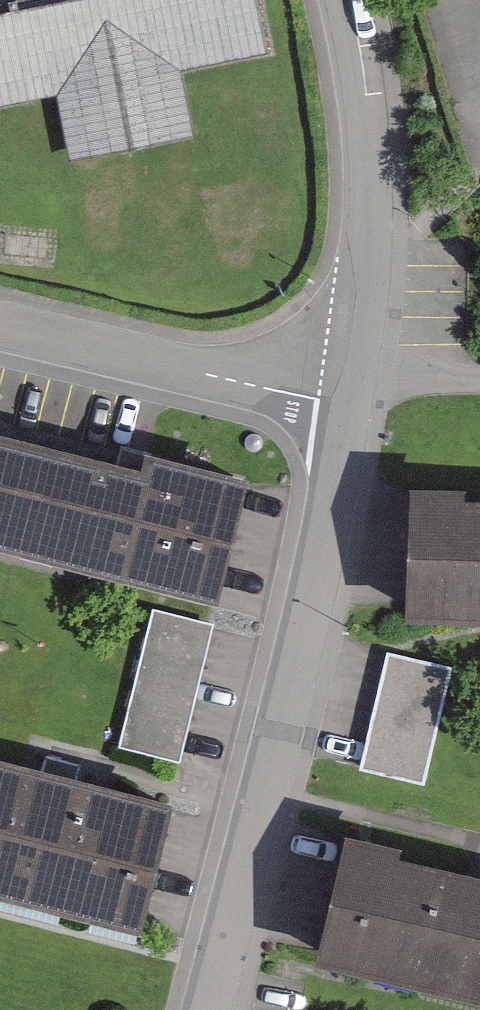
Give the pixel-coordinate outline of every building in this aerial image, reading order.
[(71,96),(85,168),(199,147),(187,84),(283,66),(271,0),(0,0),(0,110),(71,96)] [(19,539),(46,434),(0,422),(0,534),(19,539)] [(241,483),(46,434),(19,539),(214,588),(241,483)] [(407,481),(403,608),(479,611),(479,484),(407,481)] [(212,621),(148,607),(118,739),(182,753),(212,621)] [(458,671),(390,655),(362,771),(430,787),(458,671)] [(0,741),(0,879),(138,916),(173,788),(0,741)] [(347,815),(316,943),(479,982),(479,858),(399,839),(401,828),(347,815)]
